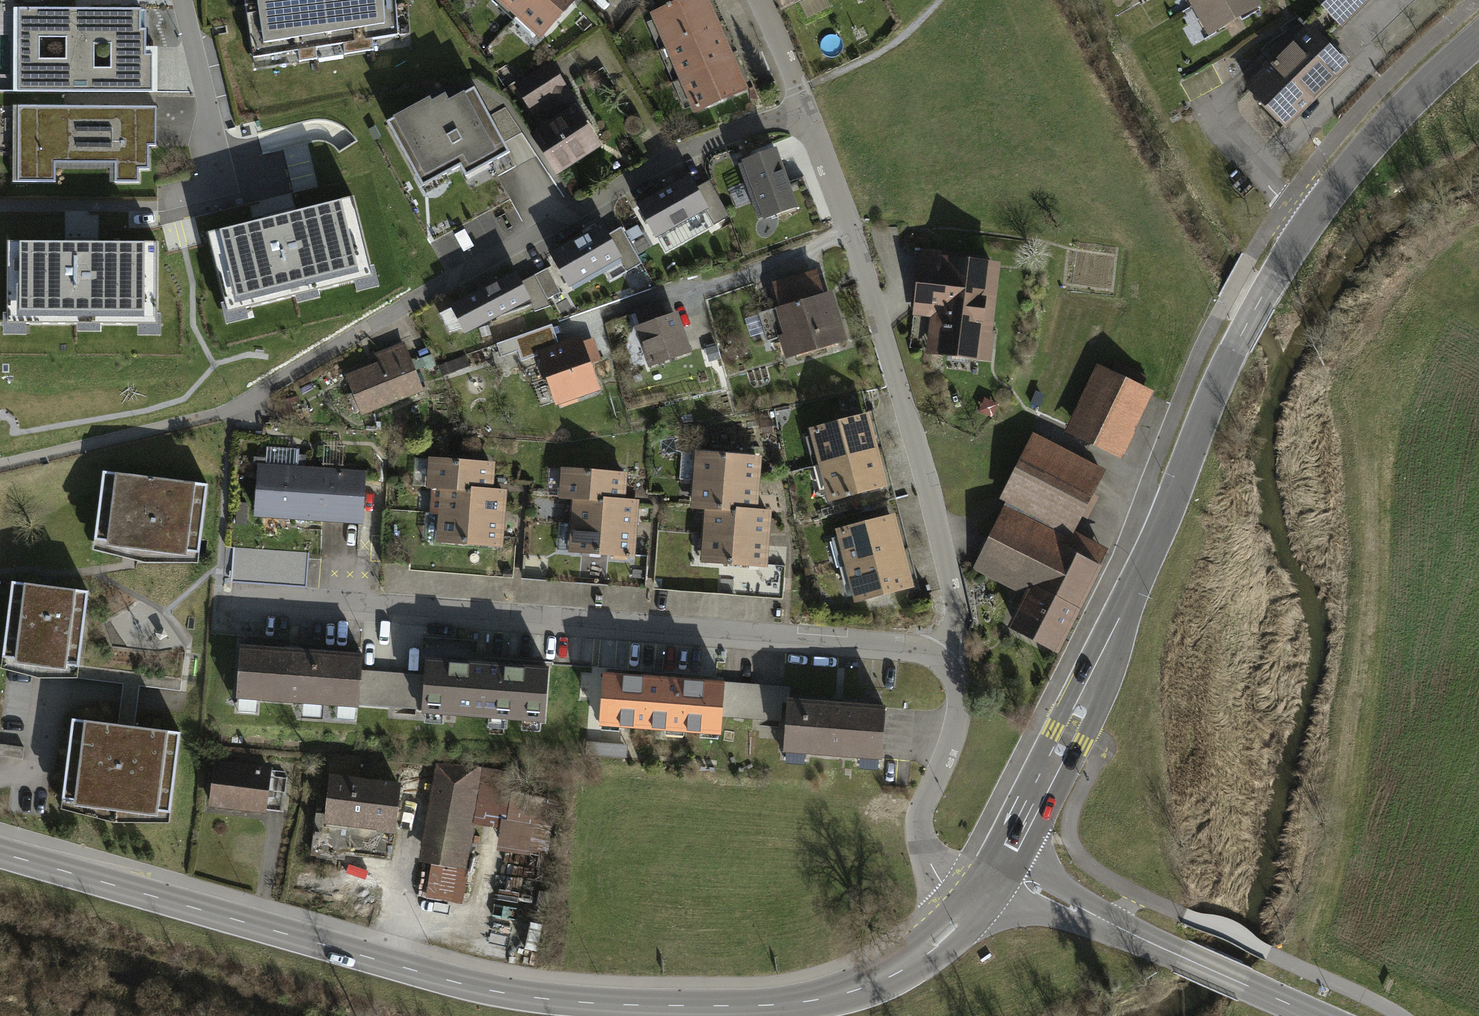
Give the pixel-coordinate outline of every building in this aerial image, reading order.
[(245,6),(253,58),(298,50),(299,62),(317,59),(315,48),(343,43),(345,55),(373,50),(372,39),(397,35),(395,0),(245,0),(245,6)] [(518,14),(531,0),(502,0),(518,14)] [(518,14),(539,34),(547,29),(573,0),(531,0),(518,14)] [(705,0),(687,0),(654,14),(668,46),(716,25),(709,9),(705,0)] [(1255,0),(1204,0),(1199,3),(1195,5),(1203,19),(1207,17),(1214,29),(1258,4),(1255,0)] [(1322,41),(1365,0),(1320,0),(1324,4),(1304,23),(1322,41)] [(74,8),(19,8),(18,91),(152,92),(152,54),(146,54),(146,29),(140,29),(141,8),(91,8),(91,17),(74,17),(74,8)] [(1308,30),(1249,87),(1262,100),(1261,101),(1266,106),(1267,105),(1285,124),(1346,66),(1322,41),(1304,23),(1303,24),(1308,30)] [(723,41),(716,25),(668,46),(682,78),(730,57),(723,41)] [(737,73),(730,57),(682,78),(696,110),(744,89),(737,73)] [(561,91),(546,68),(518,85),(533,109),(543,102),(561,91)] [(429,99),(387,122),(416,176),(437,166),(442,176),(482,154),(488,164),(509,152),(474,88),(448,102),(444,96),(436,100),(431,103),(429,99)] [(566,88),(561,91),(543,102),(556,122),(578,107),(566,88)] [(64,106),(18,106),(18,182),(55,182),(55,163),(115,163),(115,182),(139,182),(139,169),(149,169),(149,145),(156,146),(156,106),(77,106),(77,115),(63,115),(64,106)] [(582,113),(578,107),(556,122),(554,123),(534,136),(557,171),(595,146),(576,117),(582,113)] [(775,150),(744,161),(765,218),(796,207),(775,150)] [(689,177),(638,206),(655,236),(704,209),(714,225),(729,216),(709,180),(695,188),(689,177)] [(353,197),(208,233),(228,312),(373,277),(353,197)] [(602,226),(551,255),(569,286),(619,257),(627,271),(642,263),(621,227),(608,235),(602,226)] [(157,242),(7,241),(7,323),(157,324),(157,242)] [(925,259),(919,309),(938,312),(933,349),(983,355),(993,267),(925,259)] [(548,268),(534,275),(547,299),(561,292),(548,268)] [(520,282),(516,273),(451,307),(465,332),(484,322),(483,321),(531,304),(535,311),(550,305),(547,299),(534,275),(520,282)] [(817,276),(775,288),(781,307),(760,314),(768,340),(789,334),(795,354),(846,339),(839,315),(829,318),(817,276)] [(652,307),(635,313),(640,327),(639,327),(652,365),(687,352),(674,315),(657,321),(652,307)] [(581,340),(540,354),(556,401),(592,389),(584,366),(589,365),(581,340)] [(421,389),(403,344),(387,351),(391,360),(348,377),(355,395),(365,391),(372,408),(421,389)] [(1108,376),(1080,433),(1111,448),(1139,391),(1108,376)] [(291,417),(285,400),(276,406),(280,418),(291,417)] [(865,417),(814,430),(823,464),(874,450),(870,436),(865,417)] [(1034,440),(1014,480),(1079,513),(1099,473),(1034,440)] [(266,466),(260,466),(257,514),(360,521),(363,473),(304,469),(305,456),(298,455),(299,449),(267,447),(266,466)] [(874,450),(823,464),(832,498),(846,494),(847,497),(850,496),(849,493),(883,484),(878,467),(874,450)] [(757,458),(700,453),(698,480),(755,484),(756,472),(757,458)] [(490,464),(433,460),(431,486),(488,490),(489,478),(490,464)] [(623,474),(565,470),(563,497),(577,498),(621,501),(622,488),(623,474)] [(208,485),(103,472),(95,540),(131,545),(199,553),(208,485)] [(755,484),(698,480),(696,507),(709,508),(753,511),(754,495),(755,484)] [(502,491),(488,490),(431,486),(430,513),(443,514),(500,518),(501,504),(502,491)] [(621,501),(577,498),(575,524),(632,528),(633,515),(634,502),(621,501)] [(753,511),(709,508),(707,534),(765,538),(766,527),(767,512),(753,511)] [(1004,517),(983,559),(1023,580),(1018,590),(1025,594),(1031,597),(1016,626),(1051,644),(1059,629),(1062,630),(1103,550),(1026,511),(1019,525),(1004,517)] [(500,518),(443,514),(441,541),(498,545),(499,531),(500,518)] [(891,517),(840,531),(842,539),(830,542),(837,568),(849,564),(900,551),(896,535),(891,517)] [(631,543),(632,528),(575,524),(560,523),(558,550),(630,555),(631,543)] [(765,538),(707,534),(705,561),(763,565),(764,554),(765,538)] [(234,549),(232,579),(307,584),(309,554),(234,549)] [(900,551),(849,564),(858,598),(909,585),(904,565),(900,551)] [(48,586),(12,582),(2,657),(78,666),(88,591),(48,586)] [(241,645),(237,698),(240,698),(240,696),(355,704),(355,707),(358,707),(358,704),(361,672),(362,653),(359,653),(359,656),(305,652),(244,647),(244,645),(241,645)] [(426,659),(423,712),(425,712),(426,711),(541,719),(541,721),(544,721),(548,667),(544,667),(544,669),(487,665),(429,661),(429,659),(426,659)] [(420,676),(361,672),(358,704),(418,709),(420,676)] [(604,675),(601,722),(720,731),(721,716),(781,720),(784,688),(673,680),(604,675)] [(788,701),(785,748),(880,755),(884,708),(837,704),(788,701)] [(127,725),(72,718),(62,799),(170,813),(181,732),(127,725)] [(215,763),(211,803),(264,810),(265,802),(284,804),(287,777),(269,775),(270,770),(215,763)] [(483,767),(447,765),(431,859),(433,859),(460,863),(483,767)] [(518,777),(487,771),(477,819),(508,824),(499,873),(534,880),(549,802),(514,796),(518,777)] [(399,785),(332,777),(327,814),(317,813),(312,854),(335,857),(336,851),(389,858),(399,785)] [(460,863),(433,859),(428,897),(457,900),(463,864),(460,863)]
